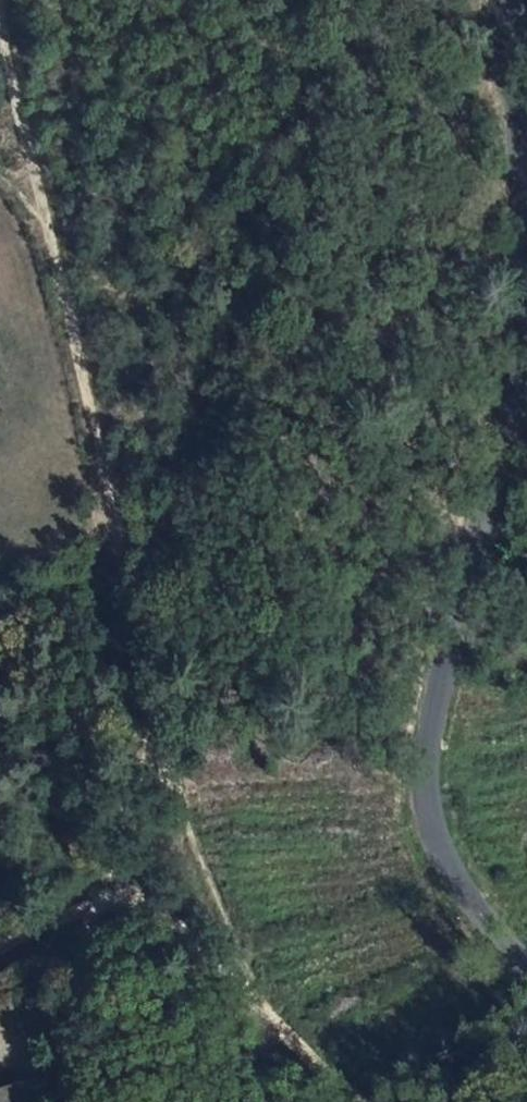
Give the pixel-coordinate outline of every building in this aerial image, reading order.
[(34,1100),(27,1079),(0,1089),(0,1101),(28,1101),(34,1100)]
